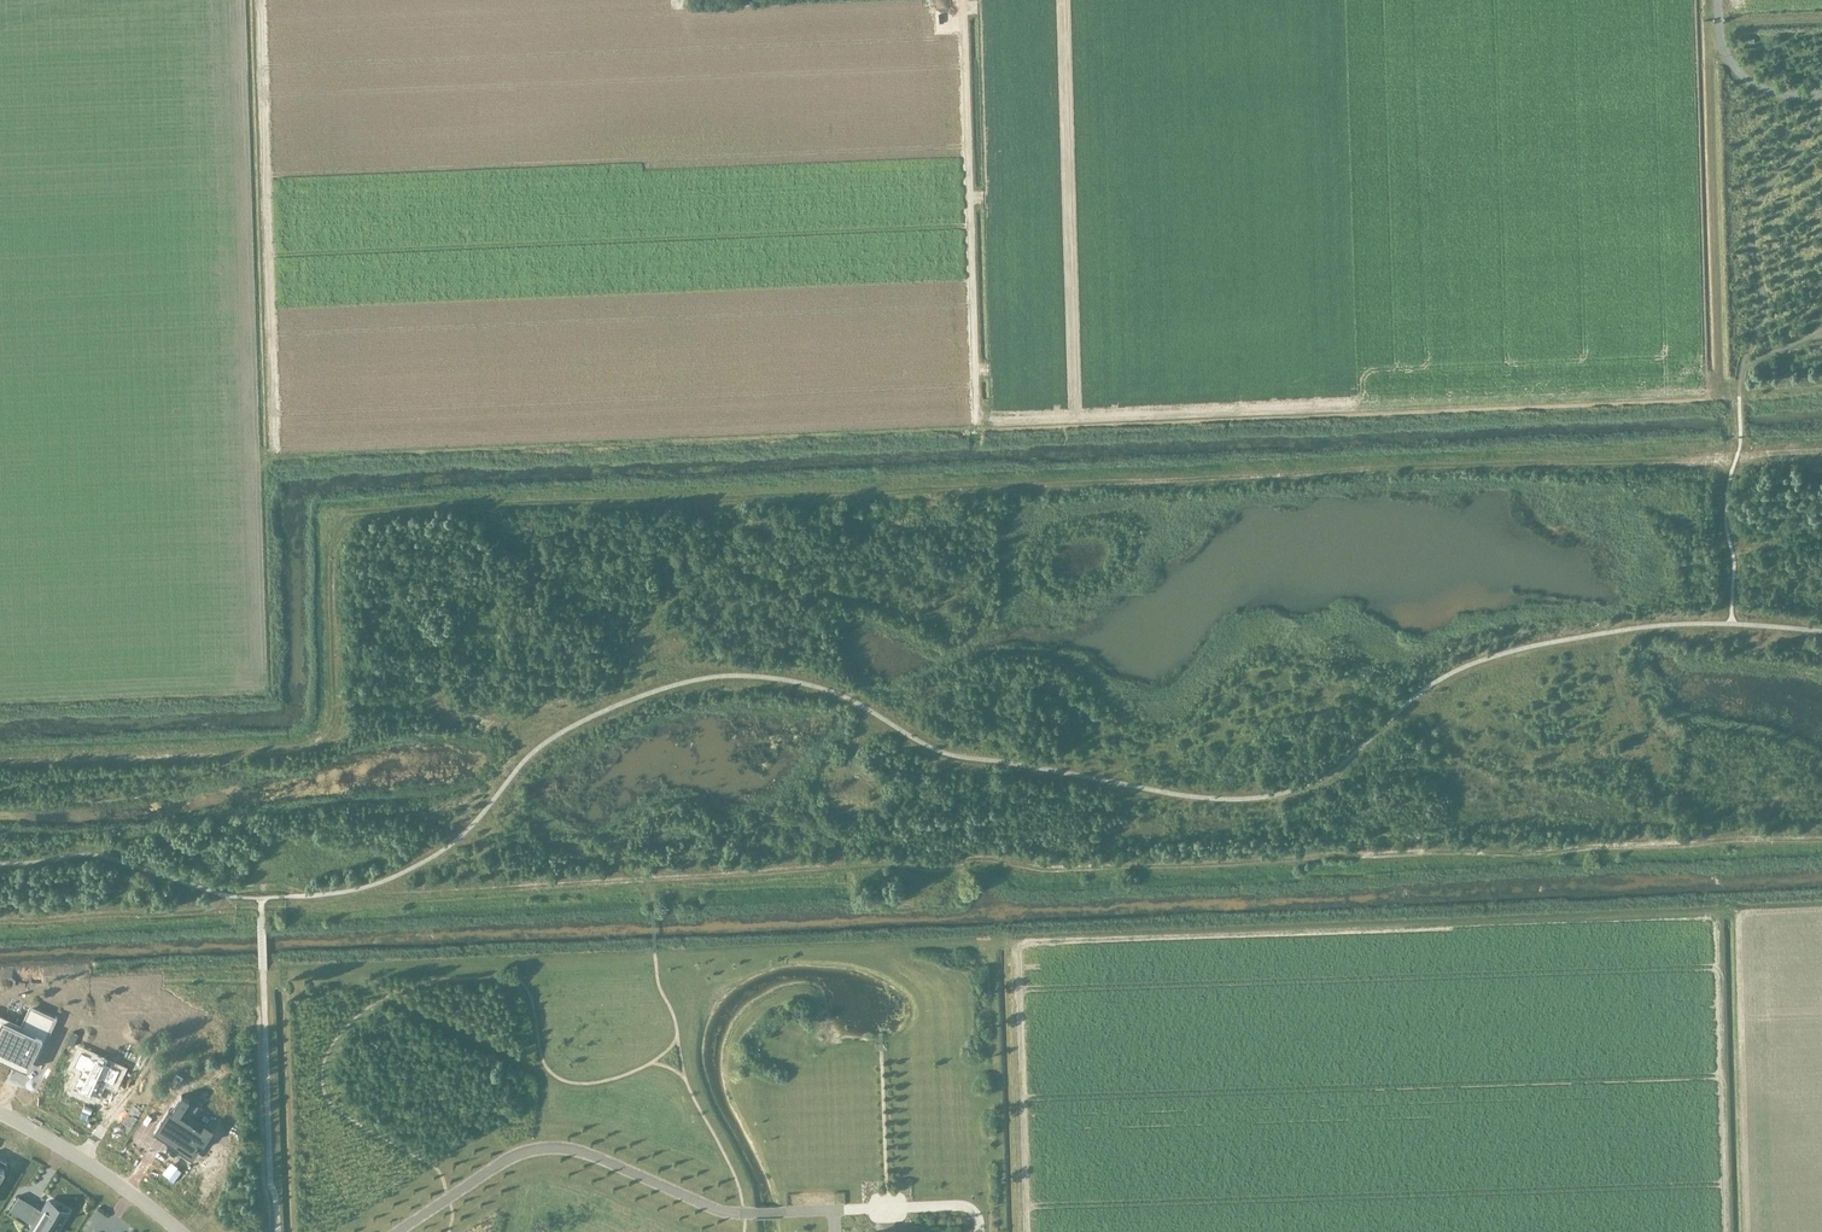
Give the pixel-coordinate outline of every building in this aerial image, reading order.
[(975,419),(987,418),(986,392),(974,393),(975,419)] [(31,1008),(20,1033),(3,1024),(5,1020),(0,1018),(0,1055),(17,1063),(21,1053),(37,1061),(56,1020),(31,1008)] [(113,1084),(119,1069),(81,1051),(81,1052),(74,1066),(82,1069),(74,1086),(75,1087),(75,1085),(77,1086),(94,1095),(102,1078),(113,1084)] [(175,1147),(188,1156),(198,1141),(201,1143),(209,1130),(202,1125),(199,1128),(188,1121),(198,1105),(181,1094),(158,1131),(169,1138),(166,1144),(167,1144),(170,1139),(177,1143),(175,1147)] [(810,1174),(811,1187),(818,1186),(816,1173),(810,1174)] [(852,1175),(845,1175),(844,1199),(851,1199),(852,1175)] [(18,1195),(9,1210),(16,1214),(25,1200),(18,1195)] [(28,1219),(35,1223),(32,1228),(38,1231),(48,1231),(51,1227),(57,1230),(68,1212),(49,1200),(41,1213),(34,1209),(28,1219)]
